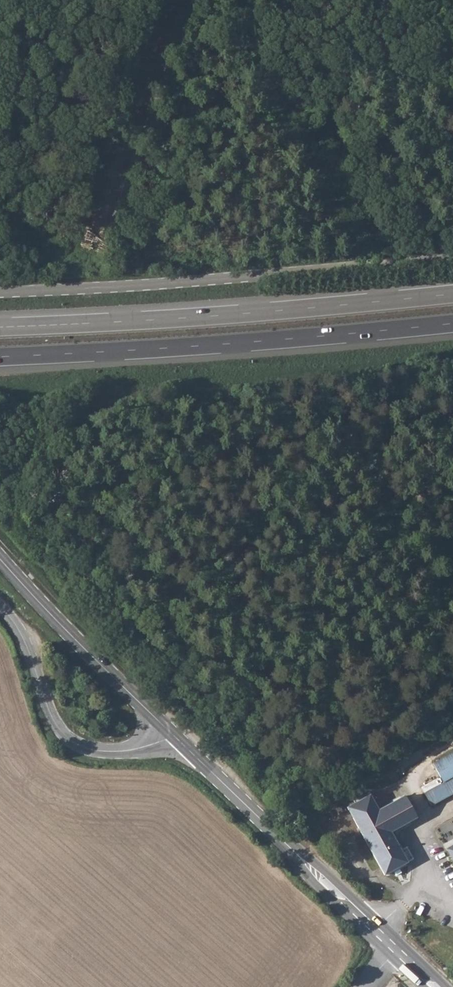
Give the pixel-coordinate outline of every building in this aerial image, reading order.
[(431,793),(437,804),(452,795),(452,752),(430,765),(441,786),(431,793)] [(406,864),(399,852),(390,835),(415,820),(403,799),(378,812),(369,797),(345,810),(383,877),(406,864)] [(445,849),(452,865),(452,845),(445,849)]
